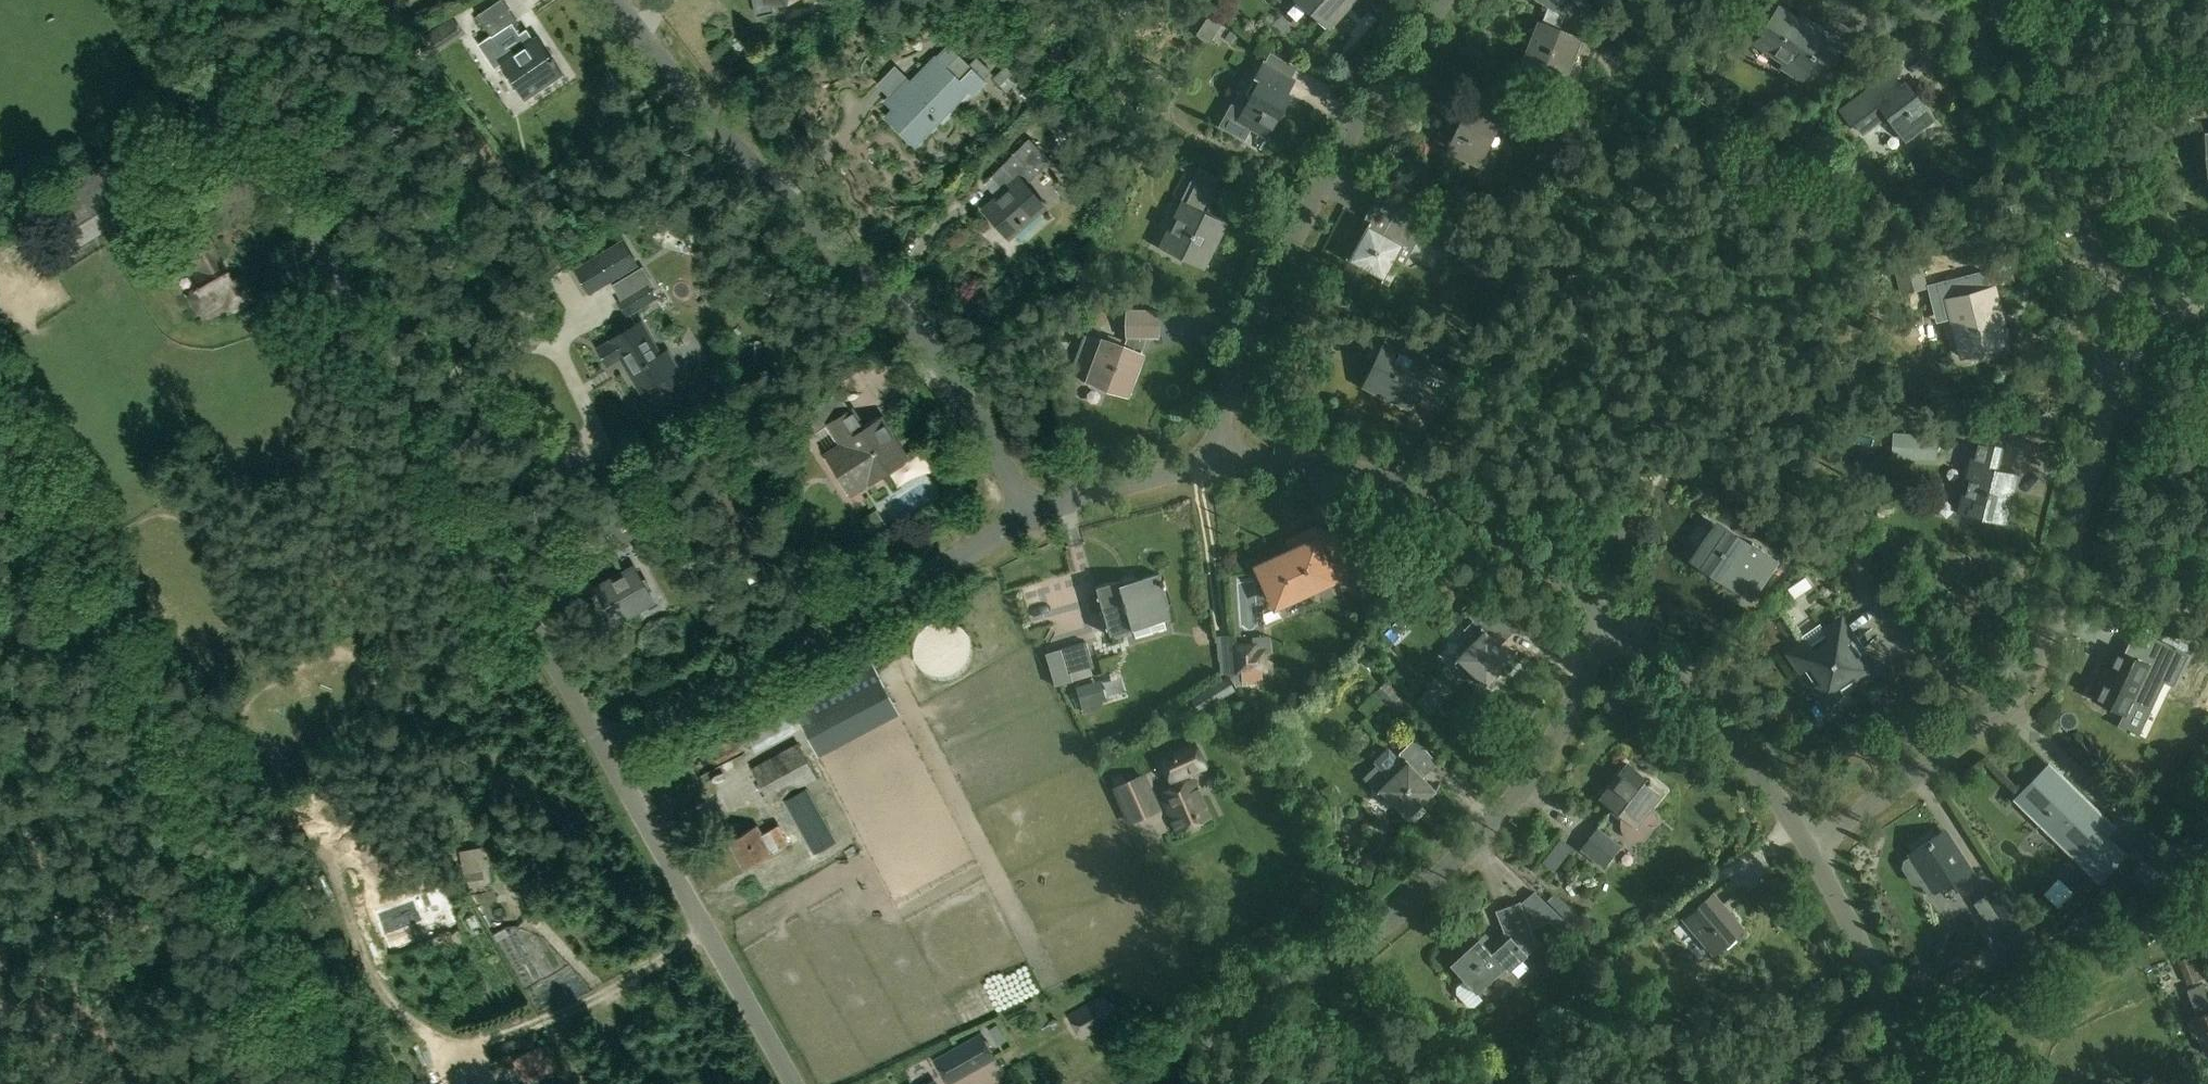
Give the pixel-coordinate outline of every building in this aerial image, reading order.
[(533,39),(526,29),(519,34),(512,23),(517,19),(504,0),(499,0),(477,15),(492,37),(486,40),(485,42),(484,43),(484,44),(483,46),(483,47),(483,49),(483,50),(483,52),(483,53),(484,55),(484,56),(485,57),(486,58),(487,59),(489,60),(491,62),(493,62),(494,62),(496,63),(497,62),(500,62),(524,98),(562,73),(537,37),(533,39)] [(1329,24),(1351,0),(1303,0),(1329,24)] [(1584,0),(1537,0),(1548,7),(1526,61),(1562,76),(1577,40),(1591,5),(1584,0)] [(1782,67),(1802,80),(1832,36),(1811,23),(1809,27),(1779,7),(1755,42),(1785,62),(1782,67)] [(1207,18),(1219,27),(1224,19),(1212,11),(1207,18)] [(434,47),(443,41),(435,28),(426,34),(434,47)] [(900,103),(885,118),(915,147),(941,121),(934,114),(961,86),(968,93),(972,97),(987,82),(958,54),(957,56),(948,47),(937,57),(936,56),(910,82),(907,79),(891,95),(900,103)] [(1231,103),(1218,126),(1244,141),(1251,129),(1266,137),(1290,95),(1286,93),(1294,79),(1264,62),(1255,77),(1260,80),(1243,110),(1231,103)] [(1005,65),(1003,67),(994,76),(1007,90),(1018,79),(1011,71),(1005,65)] [(1864,135),(1888,117),(1906,141),(1919,132),(1934,121),(1905,82),(1901,85),(1892,72),(1864,93),(1841,110),(1852,125),(1855,122),(1864,135)] [(1030,79),(1029,80),(1020,95),(1030,101),(1040,85),(1030,79)] [(1468,108),(1447,152),(1463,159),(1478,166),(1498,124),(1502,126),(1510,110),(1479,96),(1472,111),(1468,108)] [(1029,138),(1014,152),(990,176),(1003,191),(983,208),(1008,238),(1044,207),(1025,185),(1050,161),(1029,138)] [(80,177),(38,202),(71,252),(138,211),(119,178),(90,195),(82,181),(80,177)] [(1223,224),(1205,215),(1216,192),(1192,181),(1181,203),(1184,205),(1164,244),(1203,263),(1223,224)] [(1368,225),(1350,259),(1384,277),(1402,244),(1407,246),(1419,222),(1396,210),(1384,233),(1368,225)] [(204,311),(221,302),(226,311),(233,313),(257,300),(243,272),(232,278),(220,256),(219,256),(208,236),(181,251),(191,267),(197,264),(200,269),(191,274),(199,288),(192,292),(191,297),(199,310),(204,311)] [(636,264),(621,240),(573,269),(587,293),(636,264)] [(1929,287),(1918,250),(1891,257),(1901,295),(1929,287)] [(1972,273),(1936,283),(1940,300),(1948,298),(1963,357),(2004,346),(1997,315),(2000,315),(1993,286),(1976,290),(1972,273)] [(649,284),(617,303),(626,317),(657,298),(649,284)] [(1084,334),(1070,371),(1090,378),(1127,391),(1147,337),(1158,337),(1159,311),(1128,310),(1127,336),(1128,336),(1123,348),(1104,341),(1084,334)] [(612,341),(597,349),(606,364),(621,355),(630,371),(629,373),(637,387),(639,387),(641,391),(655,382),(663,394),(679,384),(672,372),(688,363),(677,344),(658,355),(638,322),(611,339),(612,341)] [(1377,365),(1367,384),(1387,394),(1407,403),(1414,389),(1427,396),(1441,403),(1453,377),(1440,371),(1426,364),(1386,345),(1377,365)] [(903,458),(880,421),(865,431),(851,409),(830,423),(842,442),(824,454),(849,492),(903,458)] [(1892,458),(1938,461),(1940,435),(1894,432),(1892,458)] [(1967,465),(1972,467),(1962,508),(2004,519),(2014,477),(1995,472),(2002,446),(1973,439),(1967,465)] [(1884,510),(1880,505),(1874,505),(1869,509),(1869,515),(1873,520),(1879,520),(1884,516),(1884,510)] [(888,526),(876,509),(861,520),(872,537),(888,526)] [(609,550),(635,537),(621,514),(595,527),(609,550)] [(1717,526),(1693,562),(1708,572),(1710,568),(1728,580),(1738,566),(1763,583),(1778,561),(1752,543),(1749,547),(1717,526)] [(1277,603),(1312,587),(1342,573),(1347,559),(1335,533),(1318,527),(1298,536),(1303,548),(1260,567),(1277,603)] [(1801,589),(1818,577),(1810,566),(1793,578),(1801,589)] [(634,567),(595,588),(614,622),(653,601),(634,567)] [(1120,580),(1096,587),(1110,635),(1134,628),(1131,619),(1169,608),(1159,573),(1121,584),(1120,580)] [(1373,575),(1362,575),(1363,596),(1374,596),(1373,575)] [(1474,641),(1458,658),(1486,685),(1513,657),(1500,644),(1515,630),(1481,597),(1465,612),(1473,620),(1463,629),(1474,641)] [(1840,622),(1793,654),(1826,701),(1873,669),(1840,622)] [(2102,677),(2092,698),(2128,715),(2135,699),(2151,706),(2163,680),(2173,685),(2188,654),(2144,633),(2132,657),(2123,653),(2115,649),(2113,655),(2106,669),(2108,670),(2104,678),(2102,677)] [(1061,648),(1069,673),(1090,667),(1094,666),(1087,640),(1061,648)] [(1258,641),(1234,643),(1236,674),(1269,672),(1267,647),(1258,648),(1258,641)] [(872,658),(791,702),(819,755),(900,711),(872,658)] [(1228,677),(1193,698),(1201,711),(1236,690),(1228,677)] [(1076,686),(1083,713),(1102,708),(1100,701),(1107,699),(1101,679),(1076,686)] [(1411,703),(1388,679),(1375,691),(1398,715),(1411,703)] [(801,725),(790,705),(744,730),(754,750),(801,725)] [(1388,747),(1374,761),(1381,769),(1391,778),(1380,788),(1407,816),(1436,789),(1423,777),(1437,765),(1412,739),(1399,751),(1396,755),(1388,747)] [(1176,786),(1161,793),(1178,832),(1210,818),(1192,779),(1184,782),(1183,779),(1208,768),(1195,740),(1159,756),(1172,784),(1175,783),(1176,786)] [(1660,819),(1648,809),(1663,790),(1628,764),(1602,798),(1625,816),(1623,820),(1622,824),(1622,827),(1623,832),(1625,835),(1630,839),(1635,840),(1640,840),(1646,837),(1660,819)] [(2041,772),(2015,799),(2040,823),(2044,819),(2083,857),(2079,861),(2099,881),(2124,855),(2105,836),(2114,826),(2062,776),(2054,785),(2041,772)] [(1114,787),(1126,814),(1156,800),(1144,773),(1114,787)] [(805,790),(786,800),(809,842),(828,832),(805,790)] [(834,820),(850,816),(846,797),(829,801),(834,820)] [(779,825),(761,834),(756,825),(727,841),(742,868),(788,842),(779,825)] [(1622,844),(1598,826),(1580,849),(1604,868),(1622,844)] [(1919,882),(1928,895),(1953,879),(1963,894),(1980,883),(1946,832),(1913,854),(1914,856),(1906,861),(1904,867),(1914,881),(1919,882)] [(485,847),(461,850),(464,874),(465,874),(466,887),(486,884),(484,870),(488,869),(485,847)] [(2043,947),(2025,918),(2022,920),(2017,912),(2018,911),(2002,885),(1986,896),(1991,904),(1990,905),(2001,922),(2004,921),(2009,929),(1999,935),(2017,964),(2043,947)] [(2117,899),(2108,890),(2107,889),(2096,901),(2107,911),(2117,899)] [(1480,937),(1451,963),(1466,980),(1457,987),(1457,993),(1468,1006),(1474,1006),(1483,998),(1477,992),(1505,966),(1508,970),(1528,953),(1540,942),(1532,933),(1531,930),(1532,930),(1531,928),(1563,917),(1535,890),(1521,901),(1520,900),(1519,900),(1519,901),(1497,910),(1497,909),(1496,910),(1502,927),(1507,938),(1492,951),(1480,937)] [(1713,892),(1683,918),(1714,954),(1743,928),(1713,892)] [(2189,984),(2207,976),(2207,974),(2199,953),(2179,962),(2189,984)] [(2202,1015),(2188,1020),(2194,1036),(2197,1034),(2205,1053),(2207,1052),(2207,994),(2204,983),(2188,989),(2196,1012),(2200,1010),(2202,1015)] [(1119,1016),(1107,993),(1069,1014),(1082,1037),(1119,1016)] [(987,1030),(996,1046),(1005,1040),(996,1025),(987,1030)] [(980,1034),(946,1054),(959,1077),(993,1057),(980,1034)] [(532,1047),(514,1057),(527,1081),(545,1070),(532,1047)] [(479,1083),(509,1083),(501,1071),(478,1083),(479,1083)]
